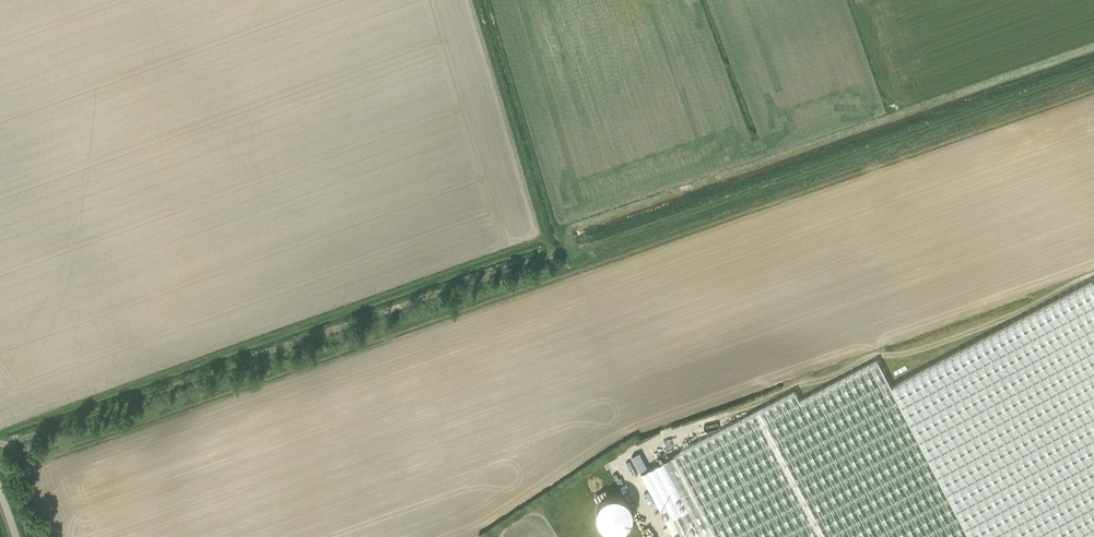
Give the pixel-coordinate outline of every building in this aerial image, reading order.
[(1092,280),(891,386),(877,361),(800,402),(795,392),(673,456),(641,473),(667,519),(674,532),(676,536),(1093,536),(1093,284),(1092,280)] [(600,494),(599,528),(627,529),(628,495),(600,494)]
